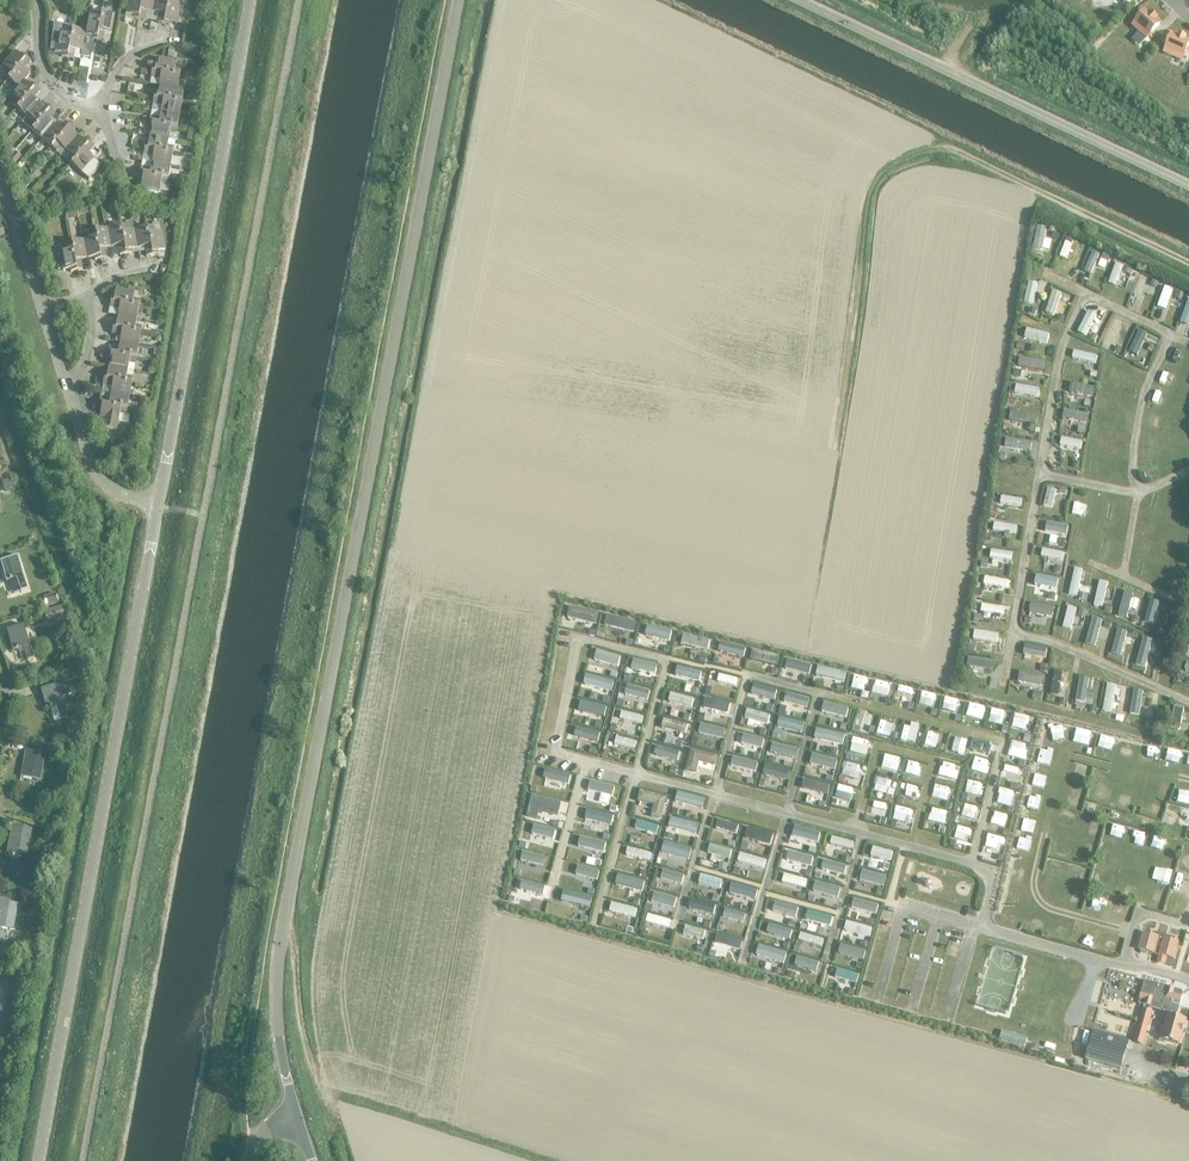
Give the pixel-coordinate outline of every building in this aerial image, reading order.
[(142,0),(128,0),(125,15),(133,17),(132,19),(138,20),(142,0)] [(138,20),(144,21),(145,12),(152,13),(155,0),(142,0),(138,20)] [(152,13),(159,14),(158,24),(163,25),(168,0),(155,0),(152,13)] [(163,25),(169,26),(170,23),(177,24),(180,6),(173,4),(174,0),(168,0),(163,25)] [(82,52),(81,56),(90,57),(93,41),(96,42),(101,13),(96,12),(94,19),(87,18),(84,33),(85,33),(84,36),(84,37),(82,52)] [(1152,32),(1159,24),(1155,21),(1157,20),(1152,15),(1150,16),(1145,12),(1132,26),(1139,32),(1141,30),(1148,36),(1149,36),(1151,38),(1154,35),(1152,32)] [(101,13),(96,42),(102,43),(104,33),(111,35),(114,16),(101,13)] [(55,24),(50,50),(55,51),(54,54),(62,55),(61,58),(67,59),(71,35),(67,35),(69,27),(55,24)] [(84,33),(72,31),(71,35),(67,59),(73,60),(74,51),(82,52),(84,37),(84,36),(85,33),(84,33)] [(1164,54),(1173,58),(1174,54),(1183,58),(1186,59),(1188,55),(1185,53),(1188,44),(1188,43),(1185,41),(1186,39),(1179,37),(1178,38),(1172,35),(1172,36),(1166,33),(1163,41),(1169,43),(1164,54)] [(8,80),(26,59),(22,55),(20,57),(14,52),(2,67),(7,72),(3,77),(8,80)] [(26,59),(8,80),(17,89),(24,82),(30,75),(24,70),(31,63),(26,59)] [(151,72),(179,77),(180,71),(174,70),(175,63),(156,59),(155,67),(152,66),(151,72)] [(179,77),(151,72),(150,78),(160,80),(158,86),(177,90),(179,77)] [(17,89),(11,96),(16,101),(12,106),(16,110),(35,88),(31,84),(29,86),(24,82),(17,89)] [(129,85),(127,93),(134,94),(136,86),(129,85)] [(154,93),(153,99),(182,104),(184,91),(177,90),(158,86),(157,93),(154,93)] [(35,88),(16,110),(26,118),(39,104),(33,99),(40,92),(35,88)] [(182,104),(153,99),(152,104),(162,106),(160,113),(179,116),(182,104)] [(22,123),(32,131),(50,110),(46,106),(44,108),(39,104),(26,118),(22,123)] [(50,110),(32,131),(41,140),(54,126),(49,121),(55,114),(50,110)] [(150,118),(149,124),(177,129),(179,116),(160,113),(159,120),(150,118)] [(59,130),(54,126),(41,140),(51,148),(70,127),(65,123),(59,130)] [(149,124),(148,130),(151,130),(149,137),(175,142),(177,142),(179,135),(176,135),(177,129),(149,124)] [(74,131),(70,127),(51,148),(56,152),(60,147),(65,152),(78,137),(72,133),(74,131)] [(0,138),(5,142),(9,137),(4,133),(0,138)] [(78,137),(65,152),(71,156),(66,161),(71,165),(89,144),(85,140),(83,142),(78,137)] [(145,143),(144,149),(172,154),(175,142),(149,137),(148,144),(145,143)] [(89,144),(71,165),(81,174),(89,181),(98,170),(101,166),(93,159),(88,155),(94,147),(89,144)] [(11,147),(6,152),(10,156),(15,151),(11,147)] [(188,147),(187,154),(194,156),(195,148),(188,147)] [(172,154),(144,149),(143,155),(153,157),(151,164),(170,167),(172,154)] [(14,152),(8,159),(14,164),(20,157),(14,152)] [(101,166),(98,170),(102,174),(109,166),(105,162),(101,166)] [(170,167),(151,164),(150,170),(141,169),(140,175),(168,180),(170,167)] [(22,171),(18,176),(23,181),(28,176),(22,171)] [(168,180),(140,175),(139,180),(142,181),(140,188),(159,192),(160,184),(167,185),(168,180)] [(24,180),(16,190),(21,194),(29,184),(24,180)] [(25,199),(32,205),(38,198),(31,192),(25,199)] [(77,209),(65,211),(67,221),(79,219),(77,209)] [(138,250),(134,231),(127,232),(126,226),(120,227),(126,255),(131,254),(131,251),(138,250)] [(126,255),(120,227),(107,229),(111,248),(118,247),(120,256),(126,255)] [(147,228),(152,256),(158,255),(157,252),(164,251),(161,232),(154,234),(152,227),(147,228)] [(1046,228),(1037,227),(1033,250),(1042,252),(1046,228)] [(147,228),(134,231),(138,250),(144,248),(146,258),(152,256),(147,228)] [(111,248),(107,229),(95,232),(100,260),(106,259),(104,249),(111,248)] [(90,240),(83,241),(87,260),(94,258),(94,261),(100,260),(95,232),(89,233),(90,240)] [(1073,242),(1066,240),(1059,258),(1066,260),(1073,242)] [(83,241),(71,243),(76,272),(82,270),(80,261),(87,260),(83,241)] [(56,264),(58,271),(62,269),(63,271),(70,270),(71,273),(76,272),(71,243),(65,245),(66,251),(59,253),(61,263),(56,264)] [(1091,275),(1099,255),(1092,252),(1084,272),(1091,275)] [(1108,263),(1110,258),(1104,254),(1101,260),(1108,263)] [(1123,267),(1116,265),(1108,285),(1115,287),(1123,267)] [(1126,300),(1135,303),(1142,282),(1133,279),(1126,300)] [(1032,306),(1037,284),(1028,282),(1023,304),(1032,306)] [(1173,290),(1165,287),(1157,308),(1165,311),(1173,290)] [(133,300),(134,293),(127,292),(116,290),(114,297),(111,297),(110,302),(139,307),(140,302),(133,300)] [(1054,317),(1061,294),(1052,292),(1045,314),(1054,317)] [(1183,294),(1177,292),(1175,299),(1181,301),(1183,294)] [(139,307),(110,302),(109,308),(119,310),(118,317),(136,320),(139,307)] [(1181,324),(1188,327),(1188,302),(1181,324)] [(1034,317),(1036,311),(1030,308),(1028,315),(1034,317)] [(1097,317),(1088,313),(1077,334),(1086,338),(1097,317)] [(136,320),(118,317),(116,324),(113,323),(112,329),(141,334),(142,328),(135,327),(136,320)] [(1104,352),(1116,325),(1109,322),(1097,349),(1104,352)] [(141,334),(112,329),(111,335),(121,336),(120,343),(138,347),(141,334)] [(1047,344),(1049,335),(1026,330),(1024,339),(1047,344)] [(1148,335),(1139,331),(1129,353),(1137,357),(1148,335)] [(1095,342),(1097,337),(1092,334),(1089,339),(1095,342)] [(138,347),(120,343),(118,350),(109,348),(108,354),(136,359),(138,347)] [(1024,352),(1025,345),(1018,343),(1016,350),(1024,352)] [(1119,355),(1122,349),(1116,347),(1113,352),(1119,355)] [(1095,365),(1097,357),(1073,352),(1072,359),(1095,365)] [(135,365),(136,359),(108,354),(107,360),(110,361),(108,367),(127,371),(129,364),(135,365)] [(1174,372),(1179,358),(1166,354),(1161,368),(1174,372)] [(1045,372),(1047,363),(1019,359),(1018,368),(1045,372)] [(127,371),(108,367),(107,374),(104,374),(103,380),(132,385),(133,379),(126,378),(127,371)] [(134,369),(133,379),(147,380),(148,371),(134,369)] [(1021,378),(1022,371),(1014,370),(1013,377),(1021,378)] [(1151,386),(1157,388),(1160,378),(1154,376),(1151,386)] [(132,385),(103,380),(102,385),(112,387),(110,394),(129,397),(132,385)] [(1092,398),(1094,389),(1071,385),(1069,394),(1092,398)] [(1039,398),(1040,390),(1016,386),(1014,395),(1039,398)] [(100,399),(99,405),(127,410),(129,397),(110,394),(109,401),(100,399)] [(1147,394),(1144,408),(1152,410),(1156,396),(1147,394)] [(1014,406),(1015,399),(1008,397),(1007,405),(1014,406)] [(127,410),(99,405),(98,411),(101,411),(99,418),(103,419),(102,429),(117,431),(118,422),(119,415),(126,416),(127,410)] [(1087,425),(1088,416),(1064,411),(1062,420),(1087,425)] [(1036,425),(1038,417),(1010,413),(1009,421),(1036,425)] [(1147,431),(1149,419),(1142,417),(1140,430),(1147,431)] [(1081,450),(1082,443),(1062,439),(1060,446),(1081,450)] [(1030,453),(1032,444),(1005,440),(1004,449),(1030,453)] [(1137,475),(1149,475),(1148,462),(1137,463),(1137,475)] [(1012,481),(1013,474),(996,471),(994,478),(1012,481)] [(1052,510),(1056,492),(1048,490),(1044,508),(1052,510)] [(1021,508),(1022,501),(1002,498),(1000,505),(1021,508)] [(1068,498),(1066,521),(1076,521),(1077,499),(1068,498)] [(1016,535),(1017,528),(994,524),(993,532),(1016,535)] [(1067,536),(1068,527),(1047,524),(1045,532),(1067,536)] [(1062,561),(1063,554),(1042,550),(1041,557),(1062,561)] [(1010,562),(1011,555),(991,552),(990,559),(1010,562)] [(17,558),(0,563),(0,564),(6,582),(9,581),(14,595),(27,591),(17,558)] [(1077,598),(1082,572),(1074,570),(1069,596),(1077,598)] [(1056,591),(1058,581),(1037,576),(1034,586),(1056,591)] [(1007,590),(1008,582),(985,578),(984,586),(1007,590)] [(1102,608),(1108,584),(1099,582),(1094,606),(1102,608)] [(982,597),(983,590),(975,589),(974,596),(982,597)] [(1127,620),(1133,595),(1124,593),(1118,618),(1127,620)] [(1088,595),(1080,594),(1078,601),(1086,602),(1088,595)] [(56,595),(45,599),(47,607),(59,603),(56,595)] [(1154,627),(1160,604),(1151,602),(1144,624),(1154,627)] [(1052,619),(1053,608),(1031,604),(1030,615),(1052,619)] [(65,619),(61,606),(43,612),(47,624),(65,619)] [(1003,617),(1004,609),(981,606),(980,613),(1003,617)] [(1076,610),(1068,608),(1062,629),(1070,632),(1076,610)] [(595,626),(598,616),(569,609),(567,619),(595,626)] [(1085,620),(1087,612),(1080,611),(1078,618),(1085,620)] [(634,635),(636,625),(606,618),(604,628),(634,635)] [(1093,641),(1094,623),(1085,623),(1084,640),(1093,641)] [(27,662),(34,660),(23,627),(6,632),(12,652),(23,649),(27,662)] [(669,643),(671,634),(647,628),(645,638),(669,643)] [(1121,658),(1128,634),(1118,631),(1111,655),(1121,658)] [(997,645),(999,636),(974,632),(973,641),(997,645)] [(707,651),(709,643),(683,636),(681,645),(707,651)] [(1152,642),(1143,640),(1136,668),(1145,670),(1152,642)] [(743,659),(745,650),(720,644),(718,653),(743,659)] [(1045,660),(1047,651),(1025,647),(1023,656),(1045,660)] [(777,668),(779,658),(752,652),(750,662),(777,668)] [(617,668),(619,659),(596,653),(594,662),(617,668)] [(993,673),(994,664),(969,660),(967,669),(993,673)] [(809,677),(811,667),(788,661),(785,671),(809,677)] [(655,676),(656,667),(632,662),(631,671),(655,676)] [(843,685),(846,675),(818,668),(816,678),(843,685)] [(698,683),(701,675),(677,669),(675,678),(698,683)] [(1058,698),(1063,673),(1055,672),(1051,697),(1058,698)] [(1043,689),(1045,678),(1019,673),(1017,684),(1043,689)] [(611,693),(613,683),(585,676),(583,686),(611,693)] [(736,681),(719,676),(717,684),(734,688),(736,681)] [(845,687),(863,692),(865,683),(847,679),(845,687)] [(1085,704),(1089,680),(1080,679),(1076,703),(1085,704)] [(66,683),(40,692),(46,711),(56,708),(61,722),(68,719),(61,698),(70,695),(66,683)] [(869,699),(880,702),(883,688),(872,685),(869,699)] [(774,702),(777,693),(754,686),(751,696),(774,702)] [(1112,715),(1116,688),(1107,686),(1103,713),(1112,715)] [(647,702),(650,693),(627,687),(624,697),(647,702)] [(893,691),(892,702),(904,704),(906,693),(893,691)] [(1041,702),(1043,694),(1034,692),(1033,701),(1041,702)] [(1140,718),(1143,694),(1134,692),(1130,716),(1140,718)] [(690,710),(692,700),(670,695),(668,704),(690,710)] [(807,710),(809,701),(786,695),(784,704),(807,710)] [(927,710),(929,698),(915,696),(913,708),(927,710)] [(729,707),(705,701),(703,711),(727,717),(729,707)] [(936,714),(950,715),(951,703),(937,702),(936,714)] [(603,720),(606,709),(580,703),(577,713),(603,720)] [(848,711),(824,705),(821,714),(846,720),(848,711)] [(961,708),(961,723),(976,723),(977,708),(961,708)] [(1180,734),(1184,710),(1174,708),(1171,732),(1180,734)] [(767,726),(769,718),(747,711),(744,720),(767,726)] [(641,726),(643,719),(621,713),(619,721),(641,726)] [(998,729),(999,714),(981,713),(981,728),(998,729)] [(862,733),(866,719),(853,716),(849,730),(862,733)] [(1008,718),(1005,733),(1021,736),(1024,721),(1008,718)] [(804,726),(779,720),(777,729),(802,735),(804,726)] [(685,736),(687,727),(663,721),(661,730),(685,736)] [(725,732),(700,726),(698,735),(723,741),(725,732)] [(597,744),(599,735),(576,729),(573,738),(597,744)] [(895,745),(903,747),(907,731),(899,729),(895,745)] [(1039,734),(1045,747),(1055,743),(1050,730),(1039,734)] [(844,737),(816,731),(814,741),(842,747),(844,737)] [(1074,734),(1071,748),(1083,751),(1086,736),(1074,734)] [(762,750),(764,741),(743,736),(741,745),(762,750)] [(931,752),(931,738),(921,737),(920,751),(931,752)] [(635,751),(636,744),(616,739),(614,746),(635,751)] [(1094,740),(1092,752),(1106,754),(1108,742),(1094,740)] [(69,741),(67,749),(75,751),(76,743),(69,741)] [(608,754),(610,746),(602,744),(600,752),(608,754)] [(848,744),(846,759),(857,761),(859,745),(848,744)] [(1001,761),(1018,765),(1022,749),(1006,744),(1001,761)] [(795,760),(797,751),(772,745),(770,754),(795,760)] [(972,746),(970,758),(984,760),(986,748),(972,746)] [(1114,760),(1128,759),(1127,746),(1113,747),(1114,760)] [(677,763),(679,754),(656,749),(654,757),(677,763)] [(691,750),(686,772),(696,774),(699,762),(716,766),(718,757),(691,750)] [(1150,765),(1151,752),(1137,751),(1136,764),(1150,765)] [(40,780),(44,755),(26,752),(21,776),(40,780)] [(1158,766),(1170,768),(1172,754),(1160,752),(1158,766)] [(1031,769),(1044,770),(1047,755),(1033,753),(1031,769)] [(837,763),(812,756),(809,766),(835,772),(837,763)] [(755,774),(757,765),(732,759),(730,768),(755,774)] [(968,762),(965,776),(981,779),(984,765),(968,762)] [(932,780),(950,785),(954,771),(936,766),(932,780)] [(790,774),(765,767),(762,777),(787,784),(790,774)] [(838,775),(852,778),(854,771),(840,768),(838,775)] [(568,787),(570,777),(544,771),(542,780),(568,787)] [(998,771),(997,779),(1015,780),(1016,772),(998,771)] [(1066,773),(1065,787),(1076,787),(1076,774),(1066,773)] [(1028,780),(1026,791),(1039,793),(1041,782),(1028,780)] [(830,788),(804,782),(802,791),(827,797),(830,788)] [(611,799),(614,789),(589,783),(587,793),(611,799)] [(869,796),(886,799),(889,787),(871,783),(869,796)] [(959,797),(973,801),(976,789),(962,784),(959,797)] [(893,787),(891,798),(897,799),(899,788),(893,787)] [(903,788),(898,798),(909,802),(913,792),(903,788)] [(831,797),(845,800),(847,793),(833,789),(831,797)] [(931,789),(927,801),(943,806),(947,794),(931,789)] [(1098,806),(1104,794),(1095,790),(1089,802),(1098,806)] [(667,798),(640,791),(637,801),(654,805),(650,818),(661,821),(667,798)] [(1005,812),(1009,797),(995,792),(990,808),(1005,812)] [(703,811),(705,801),(677,794),(675,804),(703,811)] [(1173,796),(1172,808),(1182,809),(1183,798),(1173,796)] [(558,815),(561,805),(531,797),(526,819),(536,822),(539,810),(558,815)] [(1074,813),(1075,797),(1067,797),(1066,813),(1074,813)] [(1036,812),(1037,798),(1025,798),(1024,811),(1036,812)] [(964,808),(966,801),(957,799),(956,806),(964,808)] [(865,820),(879,822),(881,808),(866,806),(865,820)] [(1156,821),(1157,808),(1144,808),(1144,820),(1156,821)] [(958,810),(957,821),(970,822),(971,811),(958,810)] [(887,824),(904,827),(907,814),(890,811),(887,824)] [(610,828),(612,818),(586,812),(584,821),(610,828)] [(939,829),(941,815),(925,813),(923,827),(939,829)] [(985,830),(1000,832),(1002,819),(987,817),(985,830)] [(696,837),(698,827),(670,820),(668,830),(696,837)] [(1019,820),(1017,833),(1030,834),(1031,822),(1019,820)] [(1085,821),(1080,833),(1091,837),(1096,826),(1085,821)] [(656,837),(658,828),(636,822),(634,831),(656,837)] [(736,836),(738,828),(718,822),(715,830),(736,836)] [(26,855),(31,830),(12,827),(7,852),(26,855)] [(552,841),(554,832),(533,827),(531,836),(552,841)] [(817,845),(820,835),(794,828),(791,838),(817,845)] [(773,837),(748,830),(745,840),(770,848),(773,837)] [(952,831),(949,846),(963,849),(966,834),(952,831)] [(603,855),(605,845),(579,839),(577,849),(603,855)] [(853,845),(832,839),(830,846),(851,852),(853,845)] [(996,855),(998,842),(981,839),(979,853),(996,855)] [(1013,842),(1011,855),(1023,857),(1025,844),(1013,842)] [(688,863),(691,852),(663,844),(660,855),(688,863)] [(728,861),(731,852),(709,846),(707,855),(728,861)] [(1089,861),(1091,850),(1080,848),(1078,859),(1089,861)] [(649,863),(650,856),(626,850),(625,857),(649,863)] [(891,863),(893,854),(873,850),(871,858),(891,863)] [(810,868),(812,859),(788,853),(786,863),(810,868)] [(542,868),(544,859),(521,854),(519,863),(542,868)] [(766,863),(740,856),(737,864),(763,871),(766,863)] [(846,868),(823,863),(821,872),(844,877),(846,868)] [(1056,882),(1058,869),(1046,867),(1045,880),(1056,882)] [(597,882),(599,873),(577,868),(575,877),(597,882)] [(1063,884),(1076,886),(1078,873),(1065,871),(1063,884)] [(681,886),(683,877),(662,872),(660,881),(681,886)] [(884,889),(887,879),(862,873),(860,882),(884,889)] [(1089,874),(1087,887),(1099,889),(1101,877),(1089,874)] [(642,894),(644,884),(617,877),(614,887),(642,894)] [(719,891),(721,882),(700,877),(698,886),(719,891)] [(805,890),(807,882),(784,877),(782,885),(805,890)] [(542,898),(544,889),(521,883),(519,892),(542,898)] [(840,890),(815,884),(813,893),(838,900),(840,890)] [(757,892),(732,885),(729,895),(755,902),(757,892)] [(1128,903),(1131,891),(1120,888),(1117,900),(1128,903)] [(1149,890),(1145,904),(1157,908),(1161,894),(1149,890)] [(589,911),(592,900),(563,893),(560,904),(589,911)] [(674,910),(676,901),(654,894),(651,904),(674,910)] [(1075,910),(1079,897),(1067,894),(1063,906),(1075,910)] [(876,916),(878,907),(853,901),(851,911),(876,916)] [(18,905),(0,902),(0,927),(13,930),(18,905)] [(712,918),(715,909),(691,902),(688,912),(712,918)] [(37,903),(36,912),(39,913),(44,914),(46,905),(41,904),(37,903)] [(796,920),(798,910),(772,904),(769,913),(796,920)] [(635,920),(637,912),(611,905),(608,914),(635,920)] [(745,917),(725,910),(722,918),(743,925),(745,917)] [(832,920),(808,913),(805,922),(830,929),(832,920)] [(668,930),(670,923),(647,917),(645,924),(668,930)] [(869,940),(872,931),(846,924),(844,933),(869,940)] [(789,942),(792,933),(768,927),(766,935),(789,942)] [(703,942),(705,933),(685,928),(683,937),(703,942)] [(1054,928),(1050,940),(1061,943),(1065,931),(1054,928)] [(1143,934),(1139,950),(1158,955),(1156,963),(1165,965),(1167,958),(1174,960),(1178,944),(1174,942),(1175,938),(1154,933),(1153,936),(1143,934)] [(823,942),(800,936),(798,942),(821,949),(823,942)] [(739,953),(742,944),(717,937),(715,946),(739,953)] [(1072,948),(1086,950),(1088,941),(1074,938),(1072,948)] [(1112,957),(1116,943),(1105,940),(1100,954),(1112,957)] [(864,962),(866,954),(840,947),(838,956),(864,962)] [(783,965),(786,955),(758,948),(756,958),(783,965)] [(819,965),(797,959),(794,969),(817,975),(819,965)] [(857,986),(859,978),(837,971),(834,979),(857,986)] [(1177,1015),(1179,1006),(1183,994),(1182,992),(1144,981),(1138,1004),(1169,1013),(1165,1029),(1161,1028),(1158,1039),(1160,1039),(1159,1041),(1165,1043),(1165,1041),(1179,1045),(1186,1021),(1175,1018),(1176,1015),(1177,1015)] [(16,984),(13,996),(24,998),(26,986),(16,984)] [(1139,1021),(1136,1032),(1146,1035),(1149,1024),(1139,1021)] [(1121,1069),(1129,1041),(1093,1031),(1085,1059),(1121,1069)] [(996,1047),(1021,1051),(1022,1042),(997,1038),(996,1047)]
